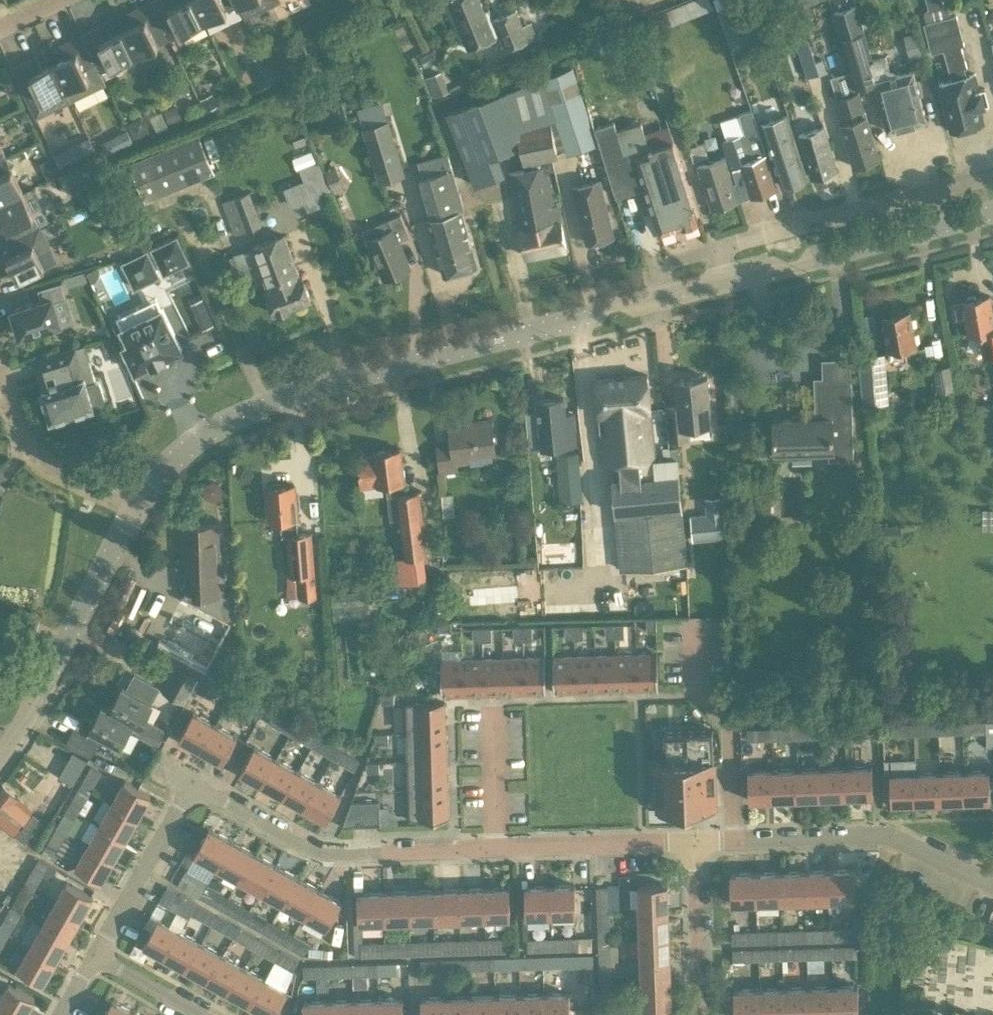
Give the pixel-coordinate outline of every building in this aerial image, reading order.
[(151,0),(128,11),(134,24),(122,29),(135,55),(158,43),(169,38),(151,0)] [(151,0),(169,38),(180,32),(181,33),(204,21),(194,0),(183,0),(180,1),(180,0),(152,0),(151,0)] [(227,10),(238,4),(236,0),(194,0),(204,21),(227,10)] [(238,4),(244,17),(280,0),(236,0),(238,4)] [(494,36),(499,34),(505,49),(528,39),(516,9),(488,21),(480,0),(448,0),(468,48),(495,37),(494,36)] [(685,0),(691,13),(711,5),(709,0),(686,0),(685,0)] [(793,0),(784,0),(787,10),(796,7),(793,0)] [(964,78),(962,69),(964,69),(958,46),(965,44),(957,14),(950,15),(948,5),(942,3),(941,0),(926,0),(927,6),(922,11),(924,22),(923,23),(931,53),(943,50),(950,73),(952,81),(939,84),(947,112),(952,131),(983,123),(979,107),(989,104),(985,88),(978,90),(974,75),(964,78)] [(730,34),(749,28),(741,3),(722,10),(730,34)] [(894,69),(890,67),(886,55),(873,59),(857,3),(832,11),(855,88),(875,83),(887,131),(926,120),(913,70),(896,75),(894,69)] [(106,22),(82,34),(100,71),(112,66),(135,55),(122,29),(112,35),(106,22)] [(605,28),(613,47),(624,42),(616,24),(605,28)] [(922,51),(917,31),(907,34),(912,53),(922,51)] [(64,57),(54,63),(72,99),(71,100),(106,83),(100,71),(82,34),(58,45),(64,57)] [(816,60),(808,34),(796,38),(808,75),(826,69),(822,58),(816,60)] [(72,99),(54,63),(42,68),(36,56),(12,67),(30,105),(36,117),(71,100),(72,99)] [(268,82),(268,57),(256,57),(257,82),(268,82)] [(573,67),(542,77),(565,147),(566,153),(597,143),(573,67)] [(683,226),(698,221),(673,141),(650,148),(642,122),(641,122),(632,96),(622,68),(602,75),(608,92),(585,100),(616,197),(646,187),(660,232),(682,225),(683,226)] [(441,71),(427,75),(433,94),(447,89),(441,71)] [(516,212),(520,227),(526,255),(566,247),(560,220),(558,204),(556,204),(548,169),(555,167),(552,157),(559,155),(558,149),(565,147),(542,77),(508,88),(445,112),(474,186),(506,174),(499,154),(501,153),(519,148),(525,168),(507,171),(516,212)] [(865,107),(860,90),(836,97),(841,114),(865,107)] [(378,182),(405,174),(388,119),(382,98),(356,105),(363,127),(361,127),(378,182)] [(731,166),(728,167),(739,199),(750,195),(777,187),(766,154),(752,109),(739,114),(738,113),(720,119),(727,139),(722,140),(731,166)] [(782,184),(808,176),(797,147),(794,148),(782,112),(763,119),(775,155),(772,156),(782,184)] [(880,158),(868,117),(840,124),(853,167),(880,158)] [(828,137),(824,126),(798,134),(802,145),(812,177),(837,169),(828,137)] [(129,203),(215,170),(200,134),(130,161),(134,172),(119,178),(129,203)] [(60,164),(93,148),(88,137),(55,153),(60,164)] [(478,264),(461,209),(464,208),(452,168),(447,151),(417,159),(422,177),(419,177),(431,217),(428,218),(444,274),(478,264)] [(12,167),(6,156),(0,159),(0,202),(23,191),(12,167)] [(48,156),(40,160),(48,177),(56,173),(48,156)] [(739,199),(728,167),(727,165),(724,156),(697,165),(712,209),(739,199)] [(325,173),(324,173),(331,190),(332,189),(334,191),(345,187),(336,166),(325,172),(325,173)] [(324,173),(289,185),(296,203),(331,190),(324,173)] [(603,182),(575,187),(586,243),(614,238),(603,182)] [(2,243),(39,225),(34,214),(23,191),(0,202),(0,208),(3,214),(0,216),(0,240),(2,243)] [(238,233),(262,225),(250,191),(226,200),(238,233)] [(411,268),(399,241),(398,239),(410,235),(400,213),(362,229),(366,239),(376,263),(383,279),(411,268)] [(54,221),(41,227),(46,238),(59,231),(54,221)] [(40,225),(39,225),(2,243),(0,244),(0,271),(1,273),(14,268),(19,279),(45,267),(44,267),(57,261),(46,238),(41,227),(40,225)] [(143,242),(135,225),(117,234),(114,235),(95,244),(103,261),(121,252),(122,255),(146,248),(143,242)] [(190,260),(178,235),(153,247),(166,272),(190,260)] [(284,235),(253,246),(268,289),(266,290),(274,313),(280,311),(282,312),(288,310),(289,307),(311,300),(302,277),(300,277),(284,235)] [(135,284),(135,283),(156,273),(156,274),(158,273),(157,271),(156,271),(146,251),(147,250),(146,249),(144,249),(144,250),(124,260),(123,260),(122,261),(122,262),(123,262),(123,263),(133,283),(132,283),(133,285),(135,284)] [(60,279),(37,286),(40,298),(10,307),(18,333),(28,330),(29,333),(43,328),(42,326),(59,321),(52,298),(64,294),(60,279)] [(974,294),(967,295),(967,296),(962,297),(963,301),(952,303),(954,316),(965,314),(968,331),(977,330),(982,353),(992,351),(992,313),(990,293),(976,295),(974,294)] [(203,334),(219,327),(205,294),(189,301),(203,334)] [(165,354),(164,353),(178,346),(179,347),(180,346),(180,344),(179,344),(161,307),(162,307),(161,305),(159,306),(122,324),(120,325),(120,326),(121,326),(130,345),(126,347),(124,343),(124,342),(122,343),(122,344),(123,344),(134,366),(133,366),(134,368),(136,367),(150,360),(150,361),(151,361),(151,360),(163,354),(164,355),(165,354)] [(906,357),(904,345),(916,343),(910,309),(906,310),(904,307),(898,308),(897,311),(883,314),(890,360),(906,357)] [(33,361),(42,389),(51,419),(94,406),(93,404),(103,401),(104,398),(100,383),(97,382),(96,382),(89,359),(80,362),(76,347),(33,361)] [(888,400),(884,352),(859,354),(864,402),(888,400)] [(937,393),(954,390),(950,365),(933,367),(937,393)] [(668,444),(662,445),(663,457),(656,458),(652,413),(648,373),(596,378),(600,417),(604,462),(620,461),(622,478),(613,479),(622,567),(687,561),(677,456),(676,456),(675,446),(669,446),(668,444)] [(712,421),(707,373),(676,377),(679,403),(665,404),(668,438),(691,436),(689,423),(712,421)] [(848,379),(818,381),(819,415),(772,417),(774,449),(826,447),(826,457),(851,456),(848,379)] [(540,432),(555,431),(555,435),(554,435),(556,452),(570,451),(568,434),(567,434),(567,429),(575,429),(574,414),(566,415),(565,397),(538,400),(540,432)] [(474,421),(475,425),(450,428),(452,444),(436,446),(440,471),(458,469),(457,461),(469,460),(468,455),(496,451),(492,418),(474,421)] [(390,518),(400,517),(405,558),(394,559),(398,583),(409,581),(411,595),(422,593),(421,580),(426,579),(423,554),(427,553),(420,490),(405,491),(404,481),(405,480),(403,463),(401,463),(399,447),(373,450),(374,455),(359,457),(362,486),(386,483),(388,500),(390,518)] [(562,514),(583,513),(583,509),(581,500),(577,453),(557,455),(561,502),(562,510),(562,514)] [(298,531),(297,517),(300,517),(298,500),(296,500),(295,482),(282,483),(282,480),(280,480),(272,481),(272,484),(268,484),(270,518),(281,517),(281,518),(282,533),(284,532),(288,573),(286,574),(287,585),(286,586),(286,595),(301,593),(301,596),(317,595),(312,529),(298,531)] [(693,515),(694,541),(725,539),(722,494),(706,495),(707,514),(693,515)] [(218,524),(183,526),(186,592),(230,615),(233,610),(234,593),(225,594),(226,572),(218,573),(218,524)] [(152,622),(148,631),(154,634),(152,637),(205,664),(230,615),(176,588),(157,625),(152,622)] [(370,616),(367,590),(331,593),(334,620),(370,616)] [(647,619),(648,630),(659,630),(658,618),(647,619)] [(451,621),(439,622),(440,631),(452,631),(451,621)] [(606,625),(606,637),(615,637),(615,625),(606,625)] [(526,627),(526,639),(534,639),(533,626),(526,627)] [(564,627),(565,640),(574,639),(573,626),(564,627)] [(574,626),(575,639),(584,639),(583,626),(574,626)] [(515,627),(516,641),(524,641),(523,627),(515,627)] [(483,628),(474,628),(474,641),(483,641),(483,628)] [(656,688),(655,659),(635,660),(636,689),(656,688)] [(616,689),(615,660),(594,661),(595,690),(616,689)] [(635,660),(615,660),(616,689),(636,689),(635,660)] [(594,661),(574,662),(575,691),(595,690),(594,661)] [(553,662),(554,691),(575,691),(574,662),(553,662)] [(525,663),(505,664),(506,693),(526,692),(525,663)] [(546,691),(545,663),(525,663),(526,692),(546,691)] [(484,664),(464,665),(465,694),(485,693),(484,664)] [(485,693),(506,693),(505,664),(484,664),(485,693)] [(196,677),(176,665),(174,667),(162,690),(184,701),(196,677)] [(444,666),(444,695),(465,694),(464,665),(444,666)] [(205,696),(209,689),(215,678),(218,673),(209,668),(208,667),(207,668),(194,690),(205,696)] [(209,689),(228,700),(234,689),(215,678),(209,689)] [(110,707),(139,724),(144,717),(152,701),(122,685),(110,707)] [(228,700),(250,713),(256,701),(234,689),(228,700)] [(394,704),(393,694),(381,693),(381,704),(394,704)] [(407,731),(445,729),(445,701),(406,702),(407,731)] [(160,735),(139,724),(110,707),(102,703),(89,728),(119,745),(128,728),(135,731),(156,743),(160,735)] [(178,737),(199,748),(213,722),(193,711),(178,737)] [(280,729),(289,734),(295,723),(280,715),(274,712),(269,723),(280,729)] [(144,717),(139,724),(160,735),(164,728),(150,720),(144,717)] [(965,734),(964,721),(937,722),(937,735),(965,734)] [(988,721),(964,721),(965,734),(988,733),(988,721)] [(236,735),(213,722),(199,748),(222,761),(236,735)] [(937,722),(912,723),(912,735),(937,735),(937,722)] [(317,735),(295,723),(289,734),(310,746),(317,735)] [(888,723),(888,724),(883,724),(883,737),(889,736),(912,735),(912,723),(888,723)] [(871,724),(846,725),(846,738),(871,737),(871,724)] [(846,725),(821,726),(822,739),(846,738),(846,725)] [(822,739),(821,726),(796,727),(797,739),(822,739)] [(770,740),(770,727),(749,728),(749,741),(770,740)] [(796,727),(770,727),(770,740),(773,740),(792,739),(792,740),(797,739),(796,727)] [(99,742),(73,729),(69,736),(65,744),(90,758),(95,750),(99,742)] [(445,729),(407,731),(408,759),(446,758),(445,729)] [(660,806),(716,804),(714,729),(664,731),(665,763),(659,763),(660,806)] [(388,743),(388,733),(376,733),(376,744),(388,743)] [(310,746),(332,758),(338,748),(317,735),(310,746)] [(253,746),(239,771),(261,783),(275,758),(253,746)] [(355,771),(361,760),(338,748),(332,758),(355,771)] [(59,775),(74,784),(87,759),(73,751),(59,775)] [(261,783),(283,796),(297,771),(275,758),(261,783)] [(446,758),(408,759),(409,788),(447,787),(446,758)] [(380,773),(380,763),(366,763),(366,773),(380,773)] [(848,795),(847,765),(823,766),(824,796),(848,795)] [(872,765),(847,765),(848,795),(873,795),(872,765)] [(91,767),(81,784),(92,790),(102,772),(91,766),(91,767)] [(823,766),(797,767),(798,797),(824,796),(823,766)] [(797,767),(772,768),(772,798),(798,797),(797,767)] [(772,768),(749,768),(750,798),(772,798),(772,768)] [(966,801),(964,770),(939,771),(940,801),(966,801)] [(990,770),(964,770),(966,801),(991,800),(990,770)] [(283,796),(303,807),(317,782),(297,771),(283,796)] [(939,771),(913,772),(914,802),(940,801),(939,771)] [(913,772),(892,773),(893,803),(914,802),(913,772)] [(124,780),(112,801),(138,815),(150,795),(124,780)] [(32,809),(1,782),(0,784),(0,822),(12,833),(32,809)] [(317,782),(303,807),(326,820),(340,795),(317,782)] [(92,790),(81,784),(70,803),(81,809),(92,790)] [(447,787),(409,788),(410,817),(448,816),(447,787)] [(138,815),(112,801),(100,821),(126,836),(138,815)] [(70,803),(57,826),(68,833),(81,809),(70,803)] [(362,825),(362,803),(347,803),(347,824),(362,825)] [(379,824),(378,803),(363,803),(363,824),(379,824)] [(100,821),(88,844),(114,859),(126,836),(100,821)] [(68,833),(57,826),(44,848),(55,855),(68,833)] [(193,854),(215,866),(230,839),(208,827),(193,854)] [(215,866),(238,879),(252,851),(230,839),(215,866)] [(88,844),(75,865),(101,880),(114,859),(88,844)] [(274,864),(252,851),(238,879),(259,891),(274,864)] [(38,858),(25,883),(36,889),(42,878),(44,875),(52,879),(58,869),(38,858)] [(280,903),(282,903),(296,876),(280,867),(274,864),(259,891),(280,903)] [(205,883),(207,885),(208,881),(207,880),(186,869),(178,885),(177,886),(197,897),(205,883)] [(829,899),(854,898),(854,869),(828,870),(829,899)] [(828,870),(804,871),(804,900),(829,899),(828,870)] [(778,871),(754,872),(755,901),(780,901),(778,871)] [(780,901),(804,900),(804,871),(778,871),(780,901)] [(754,872),(730,873),(731,902),(755,901),(754,872)] [(282,903),(303,915),(318,888),(296,876),(282,903)] [(82,915),(93,896),(67,881),(56,900),(82,915)] [(22,912),(35,889),(36,889),(25,883),(12,906),(22,912)] [(227,896),(207,885),(205,883),(197,897),(219,909),(227,896)] [(575,884),(550,885),(550,915),(576,914),(575,884)] [(637,885),(638,910),(668,909),(667,884),(637,885)] [(526,915),(550,915),(550,885),(525,886),(526,915)] [(597,912),(610,911),(609,911),(609,908),(620,907),(620,886),(608,887),(596,887),(597,912)] [(483,887),(458,888),(459,919),(484,918),(483,887)] [(509,887),(483,887),(484,918),(510,917),(509,887)] [(318,888),(303,915),(326,928),(341,901),(318,888)] [(434,920),(459,919),(458,888),(432,889),(434,920)] [(432,889),(408,890),(409,921),(434,920),(432,889)] [(408,890),(383,891),(384,922),(409,921),(408,890)] [(187,913),(194,902),(174,891),(167,902),(165,906),(185,917),(188,918),(190,914),(187,913)] [(362,923),(369,922),(384,922),(383,891),(357,892),(358,923),(362,923)] [(219,909),(241,921),(249,908),(227,896),(219,909)] [(56,900),(42,924),(68,939),(82,915),(56,900)] [(216,914),(194,902),(187,913),(190,914),(209,925),(216,914)] [(0,926),(0,931),(8,936),(22,912),(12,906),(0,926)] [(262,933),(270,920),(249,908),(241,921),(262,933)] [(668,909),(638,910),(639,935),(668,934),(668,909)] [(597,912),(598,937),(611,937),(610,911),(597,912)] [(831,941),(856,940),(866,940),(868,940),(868,937),(878,936),(877,911),(867,911),(867,915),(853,916),(854,928),(831,929),(831,941)] [(209,925),(231,937),(238,926),(216,914),(209,925)] [(143,944),(163,955),(178,929),(157,918),(143,944)] [(280,943),(284,945),(292,933),(280,926),(270,920),(262,933),(280,943)] [(42,924),(29,948),(55,963),(68,939),(42,924)] [(259,938),(238,926),(231,937),(252,949),(259,938)] [(163,955),(184,967),(199,941),(178,929),(163,955)] [(781,930),(781,943),(806,942),(805,929),(781,930)] [(831,929),(805,929),(806,942),(831,941),(831,929)] [(781,930),(756,931),(757,943),(781,943),(781,930)] [(8,936),(0,931),(0,950),(8,936)] [(732,944),(757,943),(756,931),(731,932),(732,944)] [(304,956),(312,943),(292,933),(284,945),(304,956)] [(639,935),(639,958),(669,957),(668,934),(639,935)] [(505,937),(484,938),(485,953),(506,953),(505,937)] [(578,937),(552,938),(552,951),(578,950),(578,937)] [(612,959),(611,937),(598,937),(599,959),(612,959)] [(252,949),(274,961),(281,950),(259,938),(252,949)] [(460,954),(485,953),(484,938),(459,939),(460,954)] [(552,951),(552,938),(526,939),(527,952),(552,951)] [(459,939),(434,940),(435,955),(460,954),(459,939)] [(410,941),(410,956),(435,955),(434,940),(410,941)] [(866,940),(856,940),(857,945),(831,945),(832,958),(857,957),(856,949),(866,949),(866,940)] [(207,980),(222,954),(199,941),(184,967),(207,980)] [(385,957),(385,941),(362,942),(360,942),(360,958),(385,957)] [(410,941),(385,941),(385,957),(410,956),(410,941)] [(831,945),(806,946),(806,959),(832,958),(831,945)] [(806,959),(806,946),(781,947),(782,960),(806,959)] [(781,947),(757,948),(758,961),(782,960),(781,947)] [(29,948),(18,967),(44,982),(55,963),(29,948)] [(732,961),(758,961),(757,948),(732,949),(732,956),(732,961)] [(300,961),(281,950),(274,961),(294,972),(300,961)] [(207,980),(227,991),(241,965),(222,954),(207,980)] [(542,968),(569,967),(569,955),(541,956),(542,968)] [(541,956),(518,957),(519,969),(542,968),(541,956)] [(493,957),(468,958),(468,971),(494,970),(493,957)] [(494,970),(519,969),(518,957),(493,957),(494,970)] [(639,958),(640,983),(670,982),(669,957),(639,958)] [(468,958),(441,959),(442,972),(468,971),(468,958)] [(442,972),(441,959),(420,960),(421,973),(442,972)] [(599,959),(600,983),(612,983),(612,959),(599,959)] [(375,976),(374,963),(350,964),(350,977),(375,976)] [(396,963),(374,963),(375,976),(397,975),(396,963)] [(350,964),(324,965),(325,977),(350,977),(350,964)] [(227,991),(249,1004),(264,977),(241,965),(227,991)] [(325,977),(324,965),(303,965),(304,978),(325,977)] [(286,990),(264,977),(249,1004),(269,1014),(272,1014),(286,990)] [(325,977),(315,978),(316,994),(325,993),(325,977)] [(641,1009),(671,1007),(670,982),(640,983),(641,1009)] [(0,999),(0,1005),(18,1014),(25,1014),(35,998),(9,983),(0,999)] [(613,1011),(612,983),(600,983),(600,1011),(613,1011)] [(807,986),(809,1014),(833,1014),(832,985),(807,986)] [(858,1014),(858,985),(832,985),(833,1014),(846,1014),(858,1014)] [(807,986),(783,987),(784,1014),(809,1014),(807,986)] [(759,988),(760,1014),(784,1014),(783,987),(759,988)] [(734,989),(735,1014),(760,1014),(759,988),(734,989)] [(542,993),(543,1014),(570,1014),(569,992),(542,993)] [(542,993),(520,994),(521,1014),(543,1014),(542,993)] [(494,995),(495,1014),(521,1014),(520,994),(494,995)] [(494,995),(470,996),(471,1014),(495,1014),(494,995)] [(443,997),(444,1014),(471,1014),(470,996),(443,997)] [(443,997),(420,998),(421,1014),(444,1014),(443,997)] [(352,1001),(352,1014),(377,1014),(376,999),(352,1001)] [(376,999),(377,1014),(402,1014),(401,999),(376,999)] [(132,1012),(112,1000),(103,1014),(131,1014),(132,1012)] [(302,1002),(303,1014),(327,1014),(326,1001),(302,1002)] [(326,1001),(327,1014),(352,1014),(352,1001),(326,1001)] [(0,1005),(0,1014),(18,1014),(0,1005)]
